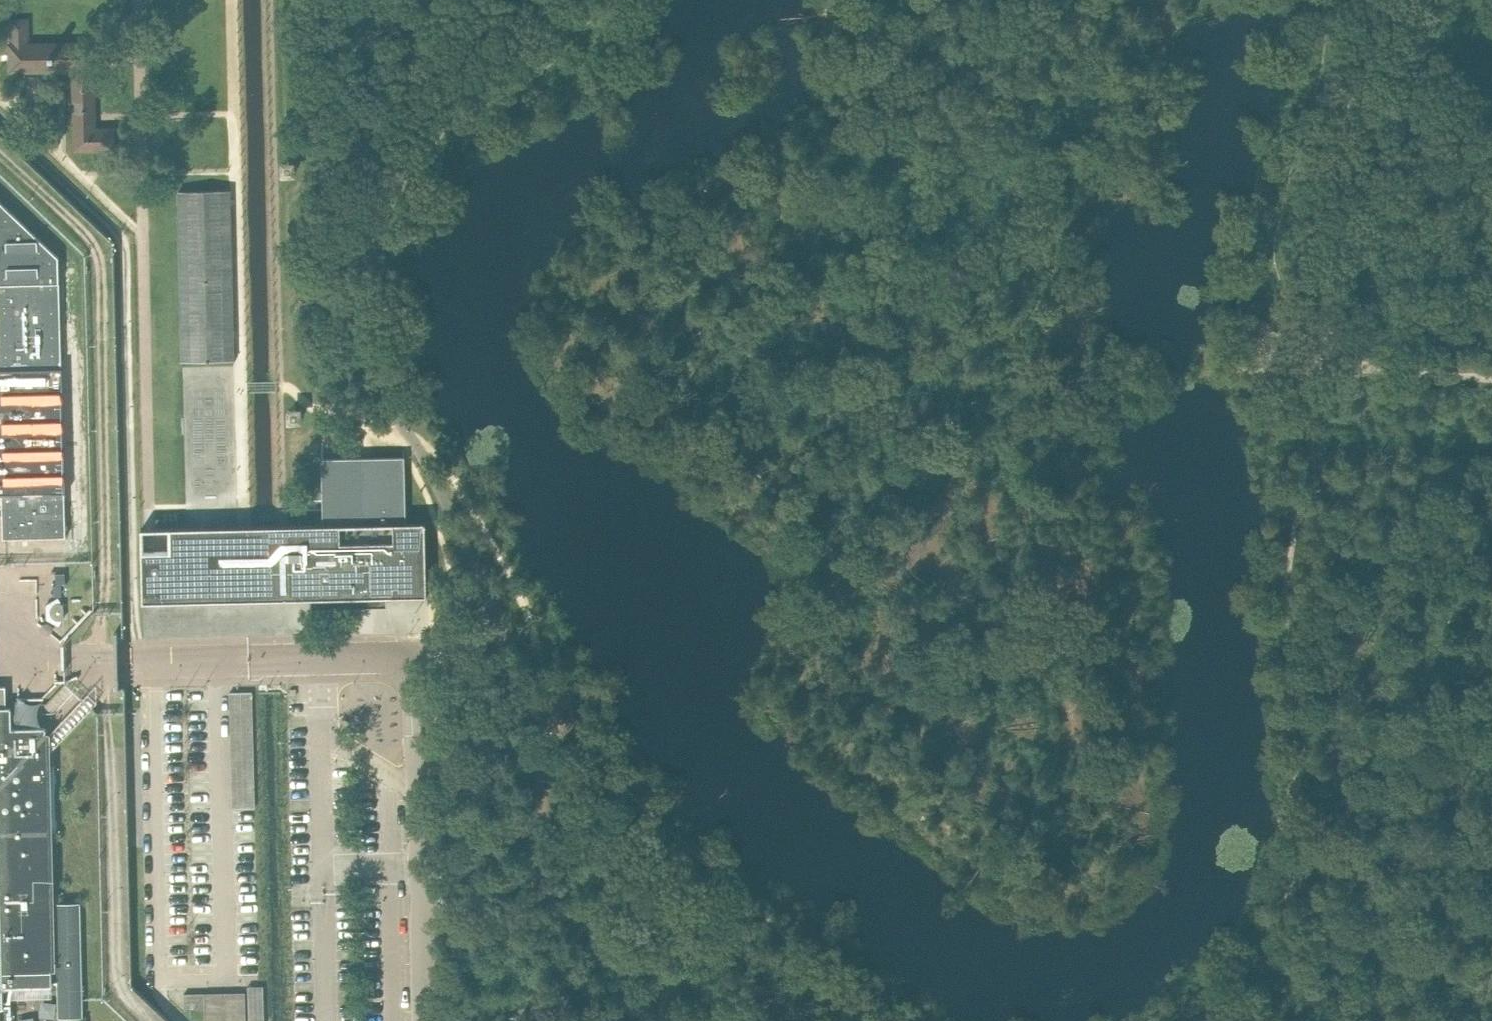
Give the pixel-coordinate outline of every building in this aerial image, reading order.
[(12,44),(10,44),(10,58),(10,71),(73,70),(74,130),(75,150),(114,149),(113,128),(95,128),(95,119),(95,117),(95,114),(94,70),(96,70),(96,66),(95,63),(95,58),(95,42),(75,43),(28,44),(28,19),(12,20),(12,44)] [(233,360),(230,189),(179,191),(182,361),(233,360)] [(3,538),(66,537),(59,257),(0,201),(0,402),(3,538)] [(187,528),(169,528),(170,536),(170,552),(142,552),(142,583),(143,592),(143,602),(170,602),(228,600),(288,599),(361,597),(370,597),(381,597),(387,597),(404,596),(427,596),(427,578),(426,523),(407,523),(405,456),(323,458),(324,505),(324,525),(302,525),(287,526),(282,526),(281,526),(276,526),(271,526),(261,526),(254,526),(251,526),(245,526),(238,527),(209,527),(203,527),(197,527),(187,528)] [(47,618),(59,625),(62,619),(64,618),(64,603),(61,602),(58,597),(47,604),(47,618)] [(46,733),(46,727),(12,728),(11,707),(6,707),(6,686),(0,686),(0,1020),(11,1020),(10,1006),(3,1006),(3,1002),(10,1002),(10,999),(11,992),(13,986),(26,986),(26,989),(28,989),(28,987),(52,986),(52,983),(58,982),(58,1017),(60,1017),(60,1013),(81,1012),(82,1017),(83,1017),(80,902),(56,902),(56,918),(51,918),(47,752),(46,733)]
